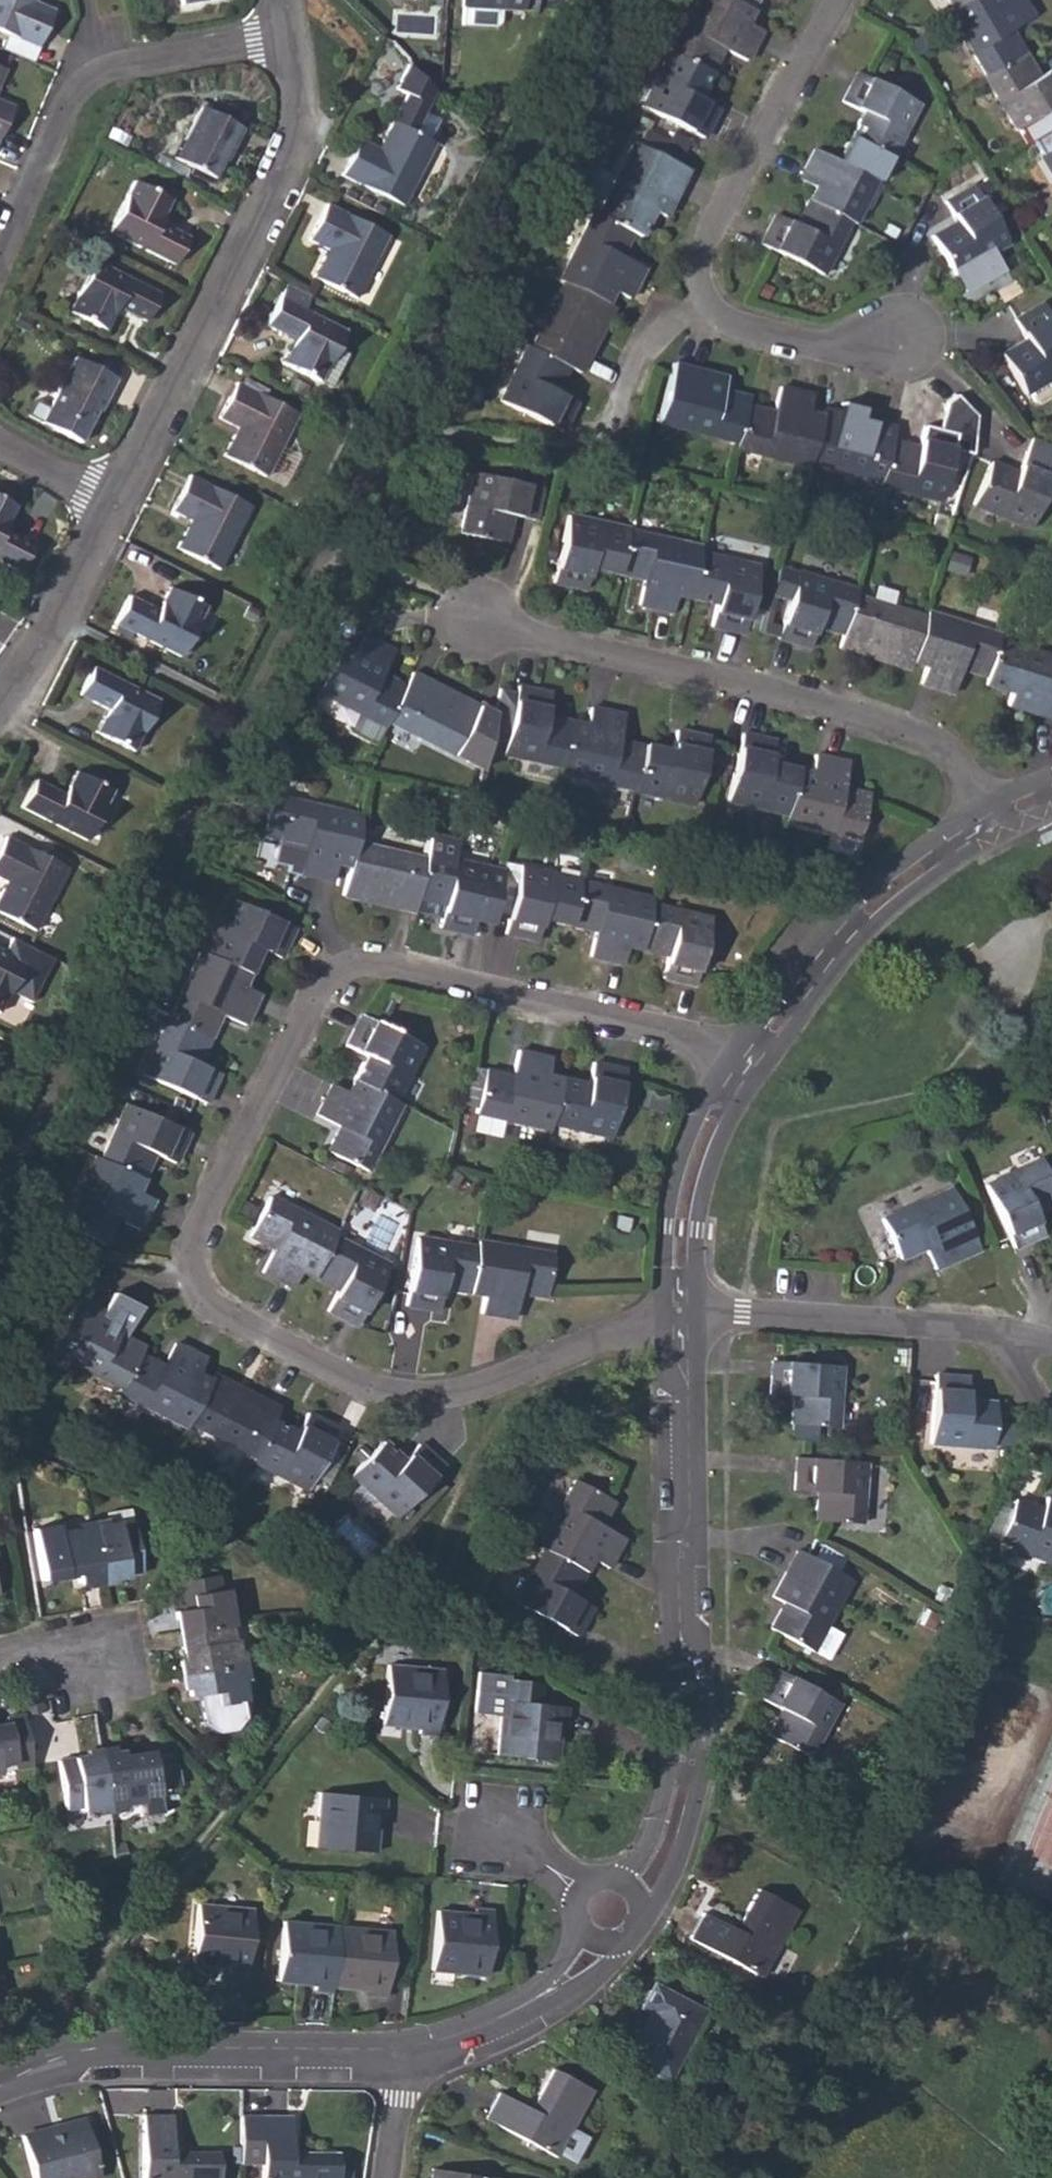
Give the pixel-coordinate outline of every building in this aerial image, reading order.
[(36,45),(51,10),(32,1),(32,0),(0,0),(0,30),(36,45)] [(463,7),(465,7),(465,25),(494,26),(499,22),(499,10),(522,11),(523,0),(464,0),(463,7)] [(709,72),(721,49),(745,60),(761,29),(746,22),(753,9),(735,0),(694,0),(667,52),(709,72)] [(753,9),(757,0),(735,0),(753,9)] [(982,75),(1023,51),(1010,29),(1033,16),(1023,0),(964,0),(950,8),(944,11),(982,75)] [(950,8),(964,0),(945,0),(950,8)] [(1013,129),(1051,107),(1051,67),(1037,76),(1023,51),(982,75),(1013,129)] [(638,105),(702,138),(717,108),(696,97),(709,72),(667,52),(638,105)] [(390,122),(411,132),(435,90),(411,62),(397,87),(405,93),(390,122)] [(889,156),(890,156),(918,103),(854,70),(839,101),(860,111),(848,134),(889,156)] [(11,106),(0,101),(0,130),(11,106)] [(172,160),(212,179),(229,146),(232,147),(241,129),(235,127),(243,112),(222,102),(215,116),(197,108),(172,160)] [(341,176),(403,206),(434,144),(411,132),(390,122),(376,149),(358,140),(341,176)] [(1028,140),(1051,181),(1051,125),(1028,140)] [(848,219),(855,222),(889,156),(848,134),(835,159),(812,148),(796,179),(812,187),(807,199),(848,219)] [(631,232),(639,236),(651,211),(661,217),(686,169),(631,141),(594,213),(631,232)] [(983,173),(968,182),(981,203),(996,194),(983,173)] [(105,233),(171,267),(185,238),(158,223),(170,201),(131,182),(105,233)] [(929,233),(954,276),(1006,245),(968,182),(941,199),(953,218),(929,233)] [(820,275),(848,219),(807,199),(794,223),(773,213),(757,243),(820,275)] [(312,277),(355,298),(386,235),(326,205),(307,241),(325,250),(312,277)] [(562,282),(605,303),(611,291),(627,299),(642,269),(618,257),(631,232),(594,213),(591,211),(556,279),(562,282)] [(380,257),(391,262),(402,240),(391,235),(380,257)] [(66,312),(105,330),(115,308),(144,321),(157,295),(90,263),(66,312)] [(564,363),(578,371),(611,307),(605,303),(562,282),(529,346),(564,363)] [(318,381),(319,379),(334,348),(342,332),(279,299),(266,325),(293,340),(282,363),(318,381)] [(1027,394),(1050,380),(1051,379),(1051,325),(1038,302),(1012,317),(1024,336),(998,351),(1027,394)] [(497,400),(559,431),(574,402),(550,391),(564,363),(529,346),(524,344),(497,400)] [(344,353),(334,348),(319,379),(329,384),(344,353)] [(39,423),(79,442),(101,398),(104,399),(114,378),(70,357),(39,423)] [(656,423),(733,444),(744,404),(746,397),(718,389),(722,376),(672,364),(656,423)] [(1027,394),(1033,403),(1039,404),(1051,397),(1051,384),(1050,380),(1027,394)] [(222,455),(266,476),(297,414),(236,383),(217,419),(236,429),(222,455)] [(732,449),(806,468),(807,463),(821,414),(806,410),(811,395),(777,386),(770,411),(744,404),(733,444),(732,449)] [(807,463),(878,480),(889,441),(893,426),(822,409),(821,414),(807,463)] [(916,448),(889,441),(878,480),(876,487),(938,501),(954,435),(921,427),(916,448)] [(1025,529),(1051,469),(1051,444),(1031,436),(1023,453),(1014,474),(987,463),(969,505),(1025,529)] [(459,532),(504,542),(510,516),(532,520),(538,488),(471,474),(459,532)] [(175,547),(218,569),(249,506),(187,476),(170,510),(189,519),(175,547)] [(16,567),(29,543),(1,529),(14,505),(0,499),(0,559),(16,567)] [(550,583),(583,591),(588,568),(614,574),(625,530),(626,528),(566,515),(550,583)] [(636,606),(669,613),(673,596),(686,599),(697,552),(699,546),(625,530),(614,574),(642,580),(636,606)] [(709,628),(740,634),(756,566),(697,552),(686,599),(714,605),(709,628)] [(776,640),(807,649),(813,627),(841,634),(852,596),(855,588),(795,572),(776,640)] [(114,625),(178,656),(203,606),(166,588),(154,611),(127,598),(114,625)] [(837,647),(908,668),(910,664),(924,615),(852,596),(841,634),(837,647)] [(924,615),(910,664),(923,667),(918,684),(949,694),(956,669),(984,678),(996,641),(998,635),(925,613),(924,615)] [(314,691),(383,726),(385,722),(404,685),(379,673),(390,650),(361,637),(354,651),(338,644),(314,691)] [(1051,720),(1051,658),(996,641),(984,678),(981,685),(1007,692),(1003,706),(1051,720)] [(90,732),(126,750),(152,697),(89,665),(74,695),(102,709),(90,732)] [(404,685),(385,722),(450,754),(475,706),(409,673),(404,685)] [(501,755),(560,769),(570,722),(543,716),(548,694),(516,686),(501,755)] [(559,773),(633,790),(643,747),(615,741),(620,716),(587,709),(583,725),(570,722),(560,769),(559,773)] [(633,792),(689,805),(705,738),(673,731),(668,753),(643,747),(633,790),(633,792)] [(724,802),(784,815),(794,767),(767,762),(771,740),(740,733),(724,802)] [(783,821),(855,837),(865,792),(840,786),(845,762),(811,755),(808,771),(794,767),(784,815),(783,821)] [(17,808),(80,840),(107,787),(70,769),(58,793),(31,780),(17,808)] [(332,865),(347,868),(353,842),(359,815),(286,797),(269,794),(260,830),(278,834),(275,844),(301,850),(295,875),(328,883),(332,865)] [(278,834),(260,830),(258,840),(275,844),(278,834)] [(29,927),(60,866),(2,837),(0,840),(0,879),(4,881),(0,888),(0,912),(29,927)] [(340,897),(411,914),(414,899),(423,858),(353,842),(347,868),(340,897)] [(423,858),(414,899),(442,905),(437,928),(468,935),(484,866),(424,853),(423,858)] [(503,932),(536,940),(540,920),(568,926),(577,882),(578,878),(518,865),(503,932)] [(587,957),(620,964),(624,947),(639,950),(649,904),(650,898),(577,882),(568,926),(593,932),(587,957)] [(204,954),(246,973),(256,949),(277,958),(292,927),(229,899),(204,954)] [(660,978),(693,985),(707,917),(649,904),(639,950),(665,956),(660,978)] [(18,961),(0,952),(0,996),(18,961)] [(167,1018),(208,1038),(219,1013),(242,1024),(256,993),(240,986),(246,973),(204,954),(198,952),(167,1018)] [(350,1080),(393,1101),(419,1047),(357,1016),(342,1046),(362,1055),(350,1080)] [(141,1073),(202,1102),(216,1073),(196,1064),(208,1038),(167,1018),(141,1073)] [(473,1113),(547,1130),(548,1124),(559,1076),(544,1073),(548,1056),(516,1050),(510,1075),(483,1070),(473,1113)] [(548,1124),(606,1137),(623,1070),(589,1062),(585,1082),(559,1076),(548,1124)] [(324,1151),(364,1171),(397,1103),(393,1101),(350,1080),(344,1092),(330,1086),(315,1115),(336,1126),(324,1151)] [(98,1160),(140,1178),(152,1154),(171,1163),(185,1132),(125,1104),(98,1160)] [(61,1225),(101,1243),(113,1218),(137,1229),(151,1199),(134,1191),(140,1178),(98,1160),(92,1157),(61,1225)] [(1011,1248),(1040,1234),(1031,1214),(1051,1205),(1051,1192),(1036,1159),(981,1185),(1011,1248)] [(921,1250),(931,1269),(974,1249),(946,1188),(879,1218),(899,1260),(921,1250)] [(259,1271),(290,1287),(299,1271),(312,1278),(332,1238),(335,1231),(267,1197),(246,1236),(271,1248),(259,1271)] [(384,1264),(332,1238),(312,1278),(335,1290),(325,1310),(353,1325),(384,1264)] [(402,1305),(437,1311),(441,1290),(467,1294),(474,1248),(416,1239),(402,1305)] [(478,1312),(511,1319),(516,1293),(542,1297),(550,1253),(475,1241),(474,1248),(467,1294),(481,1296),(478,1312)] [(119,1386),(136,1352),(140,1345),(117,1334),(132,1303),(110,1292),(102,1310),(75,1297),(47,1350),(119,1386)] [(116,1392),(183,1426),(186,1421),(207,1379),(195,1374),(202,1358),(171,1342),(160,1364),(136,1352),(119,1386),(116,1392)] [(788,1425),(834,1427),(837,1365),(768,1361),(766,1395),(789,1397),(788,1425)] [(186,1421),(252,1454),(270,1418),(276,1407),(209,1374),(207,1379),(186,1421)] [(927,1442),(989,1448),(992,1402),(964,1399),(965,1377),(933,1374),(927,1442)] [(249,1460),(303,1488),(335,1427),(304,1411),(294,1430),(270,1418),(252,1454),(249,1460)] [(347,1475),(393,1516),(440,1467),(415,1444),(400,1459),(379,1441),(347,1475)] [(812,1520),(858,1523),(861,1462),(794,1458),(791,1490),(814,1491),(812,1520)] [(541,1549),(582,1572),(589,1559),(605,1567),(622,1536),(599,1524),(612,1500),(572,1479),(535,1546),(541,1549)] [(1051,1565),(1051,1500),(1046,1498),(1042,1508),(1016,1498),(998,1545),(1051,1565)] [(90,1526),(99,1579),(141,1572),(132,1523),(118,1526),(117,1522),(90,1526)] [(75,1576),(77,1583),(99,1579),(90,1526),(55,1532),(55,1538),(40,1540),(47,1580),(75,1576)] [(582,1572),(541,1549),(512,1601),(573,1634),(588,1606),(569,1595),(582,1572)] [(824,1658),(838,1632),(822,1624),(846,1579),(819,1564),(794,1551),(769,1596),(781,1602),(768,1627),(802,1646),(808,1649),(824,1658)] [(819,1564),(846,1579),(853,1567),(826,1552),(819,1564)] [(173,1611),(176,1634),(227,1626),(232,1625),(226,1589),(219,1590),(216,1575),(178,1581),(182,1609),(173,1611)] [(250,1664),(243,1624),(232,1625),(227,1626),(229,1639),(232,1639),(237,1666),(250,1664)] [(229,1639),(227,1626),(176,1634),(183,1675),(237,1666),(232,1639),(229,1639)] [(776,1644),(797,1655),(802,1646),(780,1634),(776,1644)] [(417,1734),(435,1736),(442,1671),(387,1665),(380,1726),(417,1730),(417,1734)] [(196,1696),(200,1724),(239,1718),(236,1703),(243,1702),(237,1666),(183,1675),(186,1697),(196,1696)] [(802,1755),(805,1757),(834,1702),(806,1687),(774,1669),(758,1698),(778,1709),(765,1734),(802,1755)] [(840,1691),(813,1676),(806,1687),(834,1702),(840,1691)] [(500,1700),(494,1755),(555,1761),(560,1725),(565,1726),(566,1707),(539,1704),(541,1683),(502,1680),(500,1700)] [(11,1764),(11,1769),(28,1765),(20,1714),(4,1717),(4,1724),(0,1725),(0,1766),(11,1764)] [(802,1755),(765,1734),(759,1745),(796,1765),(802,1755)] [(96,1753),(105,1807),(140,1802),(139,1796),(155,1793),(154,1789),(173,1786),(170,1764),(169,1753),(150,1757),(149,1753),(119,1757),(117,1750),(96,1753)] [(77,1807),(78,1811),(105,1807),(96,1753),(55,1760),(62,1810),(77,1807)] [(313,1848),(373,1854),(376,1818),(382,1818),(384,1799),(318,1793),(313,1848)] [(688,1938),(757,1977),(794,1911),(756,1889),(733,1931),(702,1914),(688,1938)] [(225,1974),(243,1976),(249,1911),(195,1905),(189,1964),(225,1968),(225,1974)] [(429,1971),(483,1977),(490,1911),(472,1909),(471,1914),(436,1910),(429,1971)] [(311,1991),(330,1993),(331,1987),(337,1927),(282,1921),(275,1982),(312,1986),(311,1991)] [(366,1996),(384,1998),(390,1933),(337,1927),(331,1987),(366,1991),(366,1996)] [(624,2057),(664,2080),(703,2012),(652,1984),(638,2009),(648,2014),(624,2057)] [(483,2119),(553,2157),(589,2091),(552,2069),(529,2110),(497,2093),(483,2119)] [(217,2153),(171,2152),(171,2116),(140,2116),(140,2177),(217,2177),(217,2153)] [(260,2177),(337,2177),(337,2151),(291,2151),(291,2116),(261,2117),(261,2125),(240,2125),(239,2165),(260,2164),(260,2177)] [(261,2117),(240,2117),(240,2125),(261,2125),(261,2117)] [(31,2177),(91,2177),(97,2176),(82,2120),(20,2135),(31,2177)]
